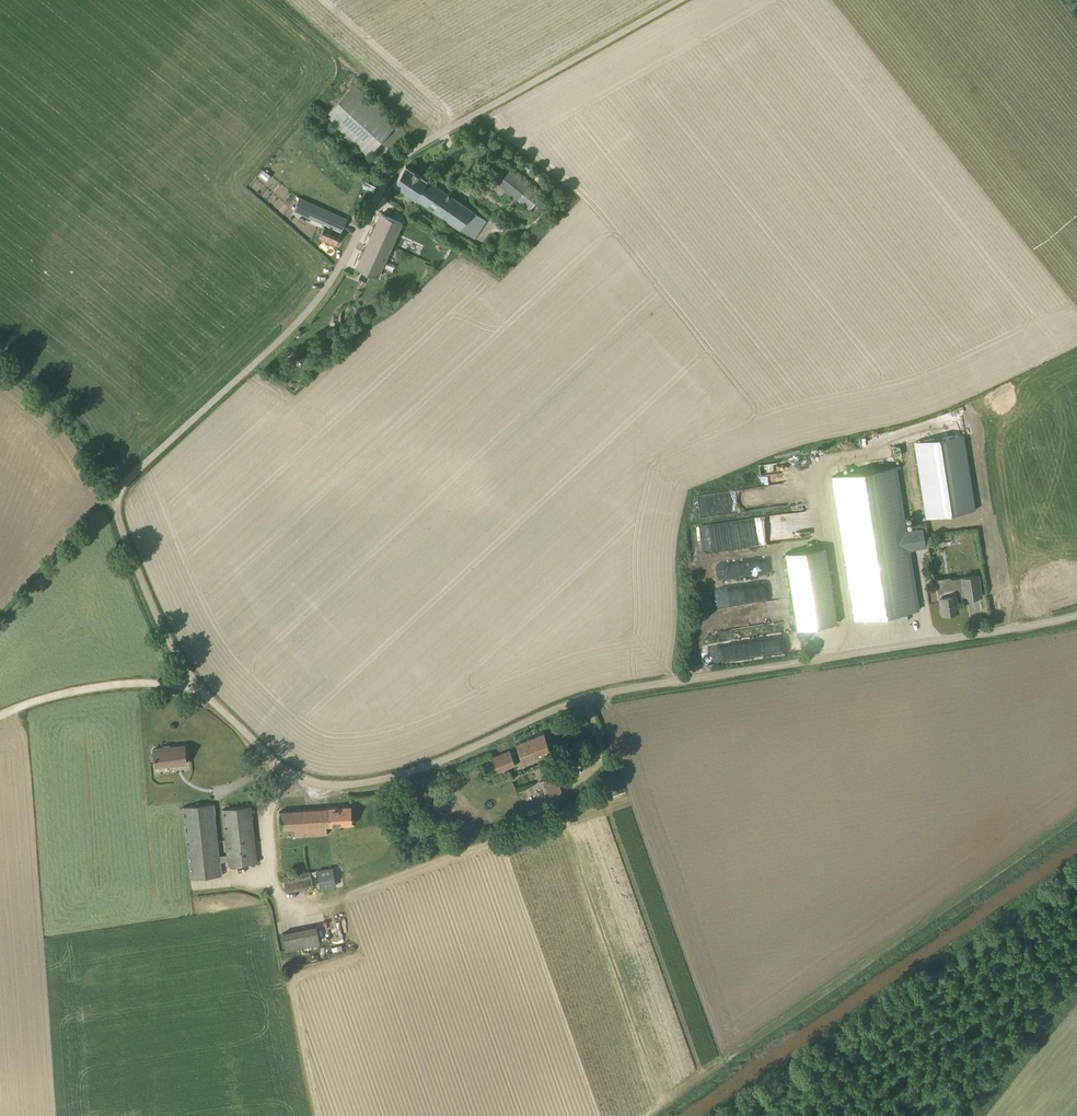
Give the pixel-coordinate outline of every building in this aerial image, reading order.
[(367,157),(397,124),(354,84),(324,117),(367,157)] [(530,209),(541,195),(497,160),(493,164),(486,173),(492,178),(530,209)] [(473,230),(482,217),(405,165),(394,182),(475,237),(478,233),(473,230)] [(336,245),(347,218),(299,197),(294,210),(325,224),(319,238),(336,245)] [(401,223),(382,214),(357,266),(379,276),(389,252),(397,255),(413,223),(403,218),(401,223)] [(957,433),(909,441),(921,517),(969,509),(957,433)] [(906,530),(895,465),(833,475),(855,620),(918,610),(909,549),(926,546),(923,528),(906,530)] [(801,512),(745,517),(747,534),(745,534),(746,544),(804,539),(801,512)] [(704,541),(705,551),(739,549),(739,539),(704,541)] [(795,542),(784,543),(785,550),(803,547),(802,540),(795,541),(795,542)] [(798,629),(837,622),(825,547),(786,553),(798,629)] [(982,596),(978,574),(953,578),(954,584),(938,586),(942,613),(958,610),(956,598),(965,597),(965,598),(982,596)] [(713,630),(778,622),(775,601),(710,608),(713,630)] [(552,751),(544,732),(524,740),(516,743),(524,763),(552,751)] [(155,766),(187,763),(185,745),(153,748),(155,766)] [(498,772),(516,765),(510,750),(492,757),(498,772)] [(551,797),(553,801),(564,797),(555,774),(543,779),(544,780),(551,797)] [(220,856),(214,803),(183,807),(191,879),(223,875),(221,863),(221,862),(229,861),(229,866),(258,862),(251,806),(223,809),(228,855),(220,856)] [(308,836),(327,835),(327,826),(351,824),(351,806),(306,809),(308,836)] [(308,836),(306,809),(279,811),(281,828),(295,828),(295,836),(308,836)] [(321,889),(335,886),(332,867),(317,870),(321,889)] [(287,892),(314,886),(311,871),(284,877),(287,892)] [(286,951),(320,944),(317,925),(282,932),(286,951)]
